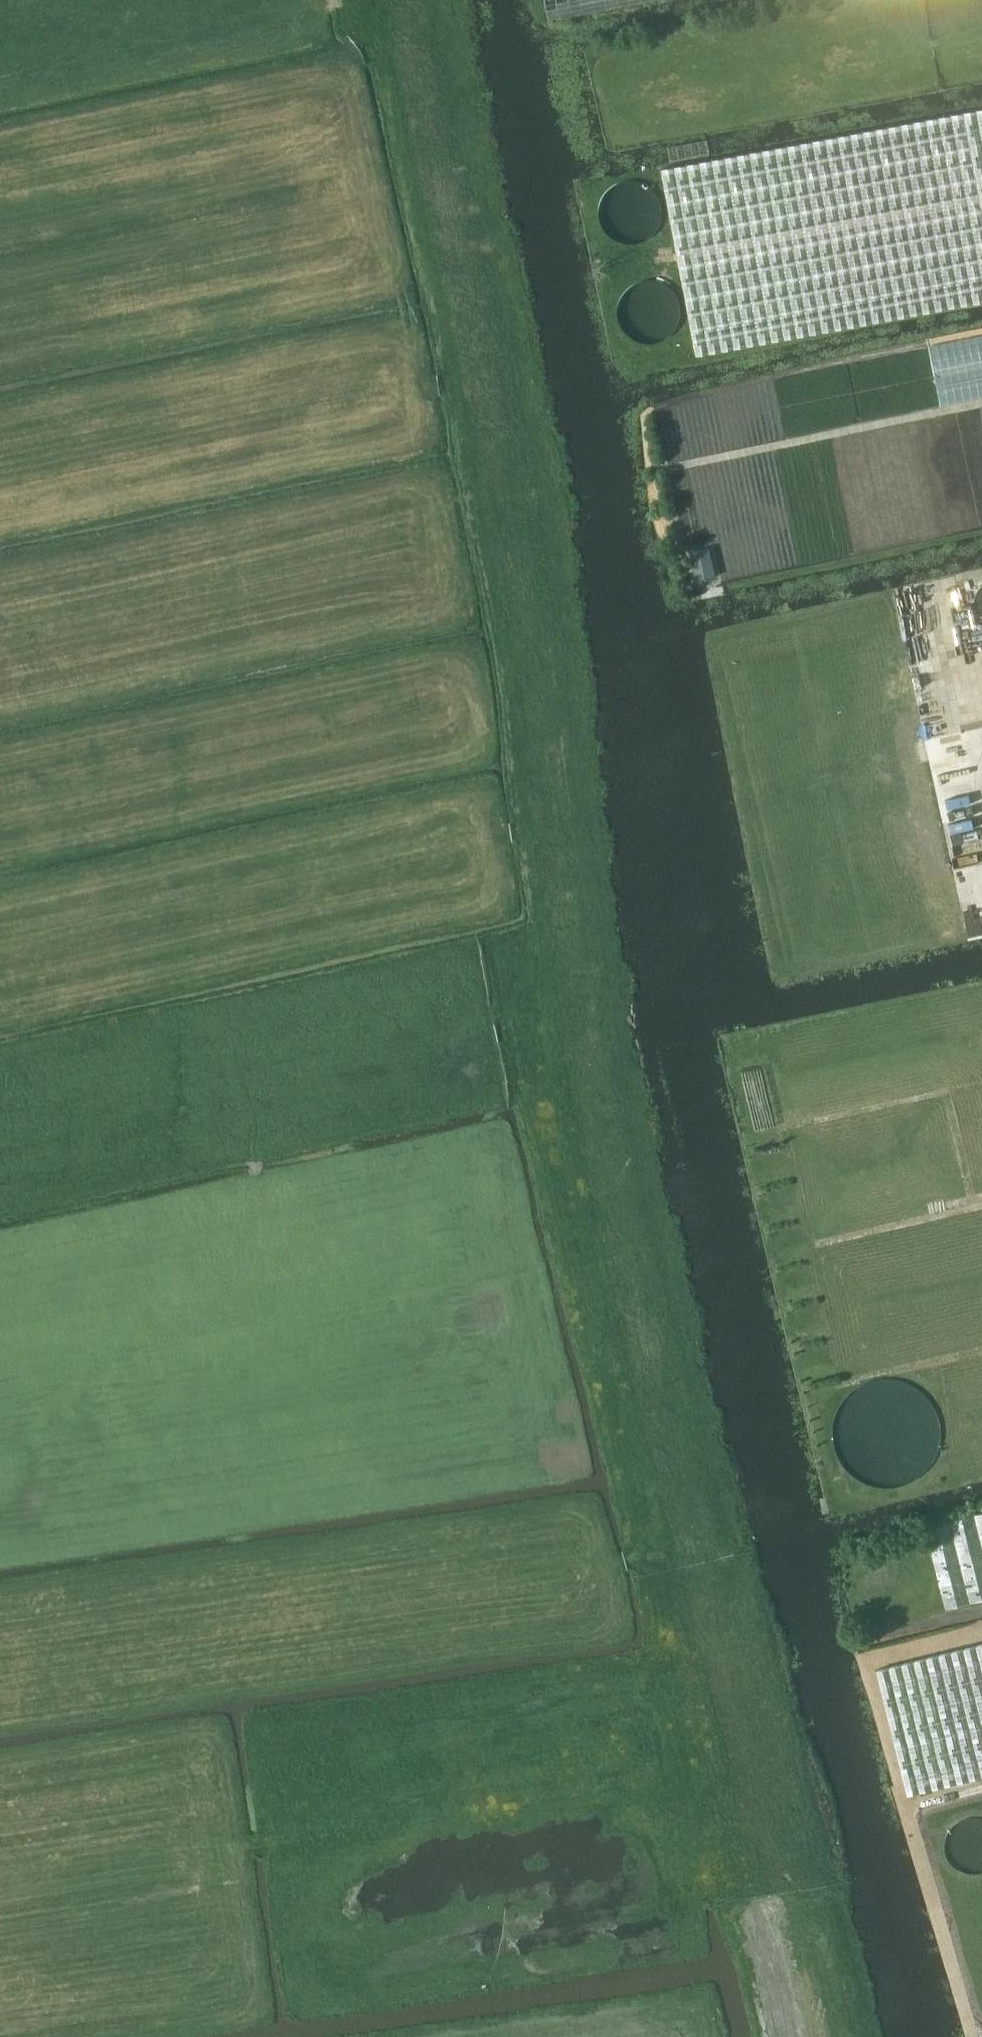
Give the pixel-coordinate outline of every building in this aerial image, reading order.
[(548,19),(650,0),(544,0),(548,19)] [(662,168),(697,355),(981,301),(981,109),(662,168)] [(650,276),(641,277),(633,280),(626,285),(621,292),(617,300),(616,308),(617,317),(620,325),(625,332),(632,338),(640,341),(648,343),(657,342),(665,338),(672,333),(678,327),(681,319),(683,310),(682,302),(679,293),(673,286),(667,281),(659,277),(650,276)] [(710,548),(688,552),(689,553),(694,580),(716,576),(710,548)] [(877,1377),(864,1382),(853,1388),(844,1398),(837,1409),(833,1421),(832,1434),(834,1447),(839,1459),(846,1470),(856,1479),(867,1485),(880,1488),(893,1488),(906,1486),(918,1480),(928,1472),(936,1462),(942,1450),(944,1437),(944,1424),(941,1412),(934,1400),(926,1391),(915,1383),(903,1378),(890,1376),(877,1377)] [(925,1526),(946,1607),(981,1599),(981,1512),(925,1526)] [(875,1669),(907,1795),(981,1777),(981,1642),(875,1669)] [(963,1816),(952,1822),(945,1832),(943,1844),(945,1855),(952,1865),(962,1872),(975,1873),(981,1871),(981,1817),(975,1815),(963,1816)]
